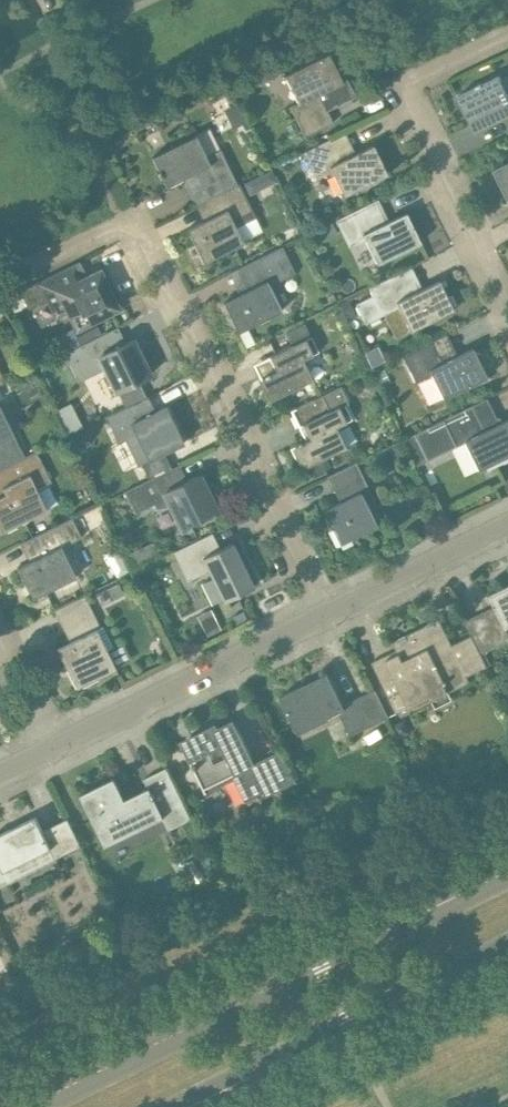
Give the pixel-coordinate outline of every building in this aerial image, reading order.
[(328,53),(285,75),(298,102),(290,106),(305,136),(333,122),(324,105),(331,102),(334,107),(338,105),(338,104),(350,98),(341,78),(344,76),(335,58),(332,59),(328,53)] [(500,75),(484,83),(483,81),(476,85),(477,86),(458,96),(476,132),(507,116),(507,92),(500,75)] [(247,122),(238,104),(226,110),(234,128),(247,122)] [(196,204),(207,199),(237,184),(220,149),(206,155),(197,136),(152,157),(159,170),(157,171),(160,178),(162,177),(167,187),(183,179),(186,184),(191,181),(200,200),(195,202),(196,204)] [(313,174),(316,179),(332,171),(344,196),(388,174),(373,145),(343,159),(333,137),(302,152),(308,163),(313,174)] [(494,169),(507,198),(507,162),(494,169)] [(313,174),(308,163),(302,166),(307,177),(313,174)] [(272,169),(261,174),(265,182),(271,184),(278,181),(272,169)] [(237,184),(207,199),(215,215),(187,229),(204,263),(244,243),(237,227),(255,218),(251,210),(238,183),(237,184)] [(376,225),(366,205),(336,220),(349,247),(365,239),(377,264),(421,242),(406,212),(376,225)] [(333,223),(318,230),(323,241),(338,234),(333,223)] [(296,271),(284,246),(243,265),(254,287),(223,302),(238,332),(239,332),(247,327),(283,310),(270,284),(296,271)] [(80,261),(20,291),(29,308),(46,299),(50,307),(65,300),(70,312),(77,327),(97,317),(117,307),(99,271),(88,277),(80,261)] [(410,295),(399,273),(369,288),(373,295),(355,304),(365,324),(383,314),(399,306),(411,331),(454,310),(440,280),(410,295)] [(339,303),(348,321),(357,316),(348,299),(339,303)] [(73,328),(51,339),(59,356),(65,352),(102,334),(98,325),(77,335),(73,328)] [(102,334),(65,352),(79,381),(106,368),(117,391),(130,385),(150,375),(133,339),(114,348),(107,333),(118,328),(118,327),(102,334)] [(247,327),(239,332),(247,347),(255,343),(247,327)] [(324,347),(318,334),(313,336),(312,335),(269,356),(276,371),(269,374),(268,373),(264,375),(265,376),(261,378),(271,400),(314,379),(304,358),(320,351),(319,349),(324,347)] [(403,355),(416,382),(432,374),(444,399),(482,380),(483,383),(491,379),(485,366),(482,367),(473,348),(443,362),(432,340),(403,355)] [(385,368),(376,373),(382,385),(391,381),(385,368)] [(349,402),(341,386),(291,410),(299,427),(303,425),(309,439),(302,442),(301,440),(297,442),(298,444),(294,446),(304,467),(310,465),(325,457),(346,447),(336,427),(352,419),(345,404),(349,402)] [(148,397),(148,396),(106,416),(119,442),(127,439),(140,465),(184,443),(166,406),(146,416),(139,402),(148,397)] [(486,398),(405,438),(418,465),(465,442),(478,470),(507,455),(507,419),(499,423),(486,398)] [(25,456),(9,424),(0,404),(0,468),(25,456)] [(402,439),(392,444),(397,455),(407,449),(402,439)] [(37,450),(25,456),(0,468),(0,495),(1,496),(0,497),(0,532),(47,509),(37,489),(52,482),(37,450)] [(325,457),(310,465),(316,476),(331,467),(325,457)] [(378,504),(357,461),(327,476),(327,477),(328,477),(335,492),(346,486),(351,496),(325,509),(341,543),(377,526),(369,508),(378,504)] [(179,465),(124,491),(135,513),(155,504),(157,508),(172,506),(183,527),(197,520),(217,510),(199,474),(183,482),(176,468),(180,466),(179,465)] [(419,484),(405,491),(411,502),(425,496),(419,484)] [(99,506),(83,514),(88,524),(104,516),(99,506)] [(83,536),(73,517),(32,537),(41,556),(17,567),(32,598),(77,577),(62,547),(83,536)] [(220,548),(212,532),(172,551),(187,581),(209,571),(225,601),(254,587),(232,542),(220,548)] [(137,550),(129,553),(135,566),(147,561),(142,552),(137,550)] [(119,582),(107,588),(112,600),(124,594),(119,582)] [(473,636),(482,654),(507,641),(507,585),(489,594),(495,606),(465,620),(472,634),(473,636)] [(53,611),(54,612),(57,610),(74,642),(58,650),(76,688),(116,668),(107,649),(113,646),(104,627),(102,628),(86,594),(53,611)] [(243,611),(233,616),(237,624),(247,618),(243,611)] [(488,666),(482,654),(473,636),(472,634),(453,644),(440,618),(393,641),(401,657),(394,660),(392,657),(387,659),(385,655),(372,662),(397,714),(412,706),(410,702),(446,684),(450,692),(471,682),(468,676),(488,666)] [(331,716),(346,709),(328,673),(280,696),(297,730),(330,713),(331,716)] [(390,717),(376,689),(349,702),(363,730),(390,717)] [(237,773),(250,799),(296,777),(283,749),(255,762),(234,719),(183,744),(205,789),(237,773)] [(193,819),(167,767),(145,778),(149,788),(126,799),(115,778),(81,794),(107,845),(164,817),(170,830),(193,819)] [(320,818),(324,828),(338,821),(333,812),(320,818)] [(37,816),(0,834),(0,888),(10,883),(10,884),(57,860),(56,859),(82,846),(69,818),(44,830),(37,816)]
